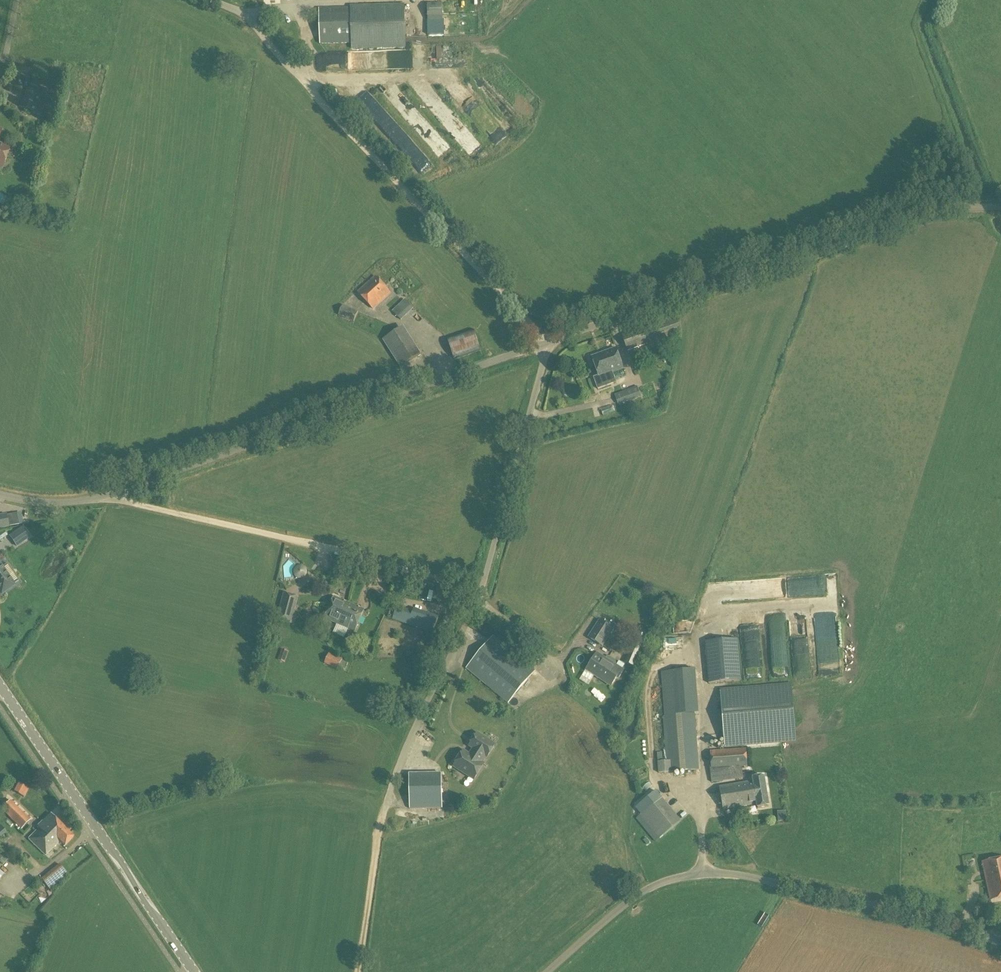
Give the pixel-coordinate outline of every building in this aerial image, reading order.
[(429,20),(445,18),(443,2),(427,4),(429,20)] [(319,8),(320,50),(406,48),(404,4),(350,6),(350,8),(319,8)] [(447,10),(448,18),(457,17),(457,9),(447,10)] [(428,20),(427,20),(428,35),(444,34),(444,20),(443,20),(428,20)] [(376,68),(376,55),(365,55),(365,68),(376,68)] [(350,68),(349,56),(337,57),(337,64),(329,65),(330,69),(350,68)] [(488,131),(494,123),(485,115),(478,124),(488,131)] [(492,140),(499,148),(510,137),(504,129),(492,140)] [(473,157),(485,146),(479,140),(467,151),(473,157)] [(10,147),(0,143),(0,166),(2,167),(10,147)] [(408,161),(419,171),(430,161),(419,150),(408,161)] [(373,309),(391,294),(376,276),(358,292),(373,309)] [(402,320),(413,309),(404,300),(393,312),(402,320)] [(354,322),(358,312),(343,306),(338,316),(354,322)] [(628,351),(648,344),(647,342),(661,337),(659,334),(679,327),(676,317),(622,336),(628,351)] [(400,367),(420,354),(403,327),(383,340),(400,367)] [(454,359),(481,350),(474,330),(447,338),(454,359)] [(616,348),(592,357),(598,371),(599,375),(593,377),(597,389),(616,383),(616,382),(615,380),(626,376),(623,369),(624,369),(621,361),(616,348)] [(618,405),(641,396),(637,386),(615,395),(618,405)] [(606,414),(618,409),(615,403),(603,408),(606,414)] [(19,521),(18,513),(10,514),(12,523),(19,521)] [(69,521),(77,528),(83,521),(76,514),(69,521)] [(8,528),(6,517),(0,518),(0,529),(8,528)] [(9,536),(17,547),(31,538),(23,526),(9,536)] [(54,561),(63,565),(68,554),(59,550),(54,561)] [(8,563),(3,566),(12,582),(17,579),(8,563)] [(15,585),(0,564),(0,592),(1,594),(15,585)] [(55,564),(51,569),(57,574),(61,569),(55,564)] [(334,598),(325,619),(338,624),(338,623),(355,630),(363,610),(334,598)] [(292,624),(296,609),(280,605),(276,620),(292,624)] [(414,612),(398,606),(393,620),(415,627),(415,625),(422,628),(421,630),(433,633),(438,617),(415,609),(414,612)] [(602,646),(613,630),(600,621),(589,638),(602,646)] [(696,622),(687,622),(687,633),(695,634),(696,622)] [(665,640),(675,641),(675,633),(665,632),(665,640)] [(639,633),(626,663),(633,666),(646,636),(639,633)] [(509,704),(535,671),(493,636),(466,669),(509,704)] [(708,683),(742,681),(738,639),(705,642),(708,683)] [(285,662),(289,652),(282,649),(278,660),(285,662)] [(343,659),(329,653),(325,664),(338,670),(338,669),(345,671),(348,663),(342,661),(343,659)] [(604,659),(597,654),(587,670),(611,686),(617,677),(619,678),(624,671),(616,666),(616,660),(609,656),(604,659)] [(699,770),(695,715),(698,715),(695,670),(661,673),(664,716),(662,716),(666,761),(662,761),(662,753),(657,753),(659,774),(699,770)] [(725,748),(797,742),(792,683),(720,689),(725,748)] [(477,733),(469,746),(473,749),(474,748),(478,751),(475,755),(477,756),(475,759),(481,763),(481,762),(482,762),(485,757),(487,758),(495,745),(477,733)] [(463,751),(454,766),(474,779),(484,764),(482,762),(481,762),(481,763),(475,759),(477,756),(475,755),(478,751),(474,748),(473,749),(469,755),(463,751)] [(712,783),(743,779),(742,767),(748,767),(747,749),(710,751),(711,769),(710,769),(712,783)] [(410,809),(443,809),(442,775),(409,775),(410,809)] [(722,798),(767,791),(764,777),(753,778),(754,782),(720,787),(722,798)] [(767,791),(722,798),(723,809),(757,804),(758,808),(769,806),(767,791)] [(656,832),(680,818),(665,793),(641,807),(656,832)] [(679,794),(671,800),(675,806),(684,800),(679,794)] [(1,810),(21,829),(30,820),(10,801),(1,810)] [(65,846),(73,837),(50,814),(37,827),(39,829),(29,839),(46,856),(60,841),(65,846)] [(727,824),(734,828),(737,823),(730,818),(727,824)] [(1000,879),(1000,859),(983,863),(987,882),(1000,879)] [(51,891),(69,876),(59,864),(41,879),(51,891)] [(987,882),(992,901),(1000,899),(1000,879),(987,882)]
